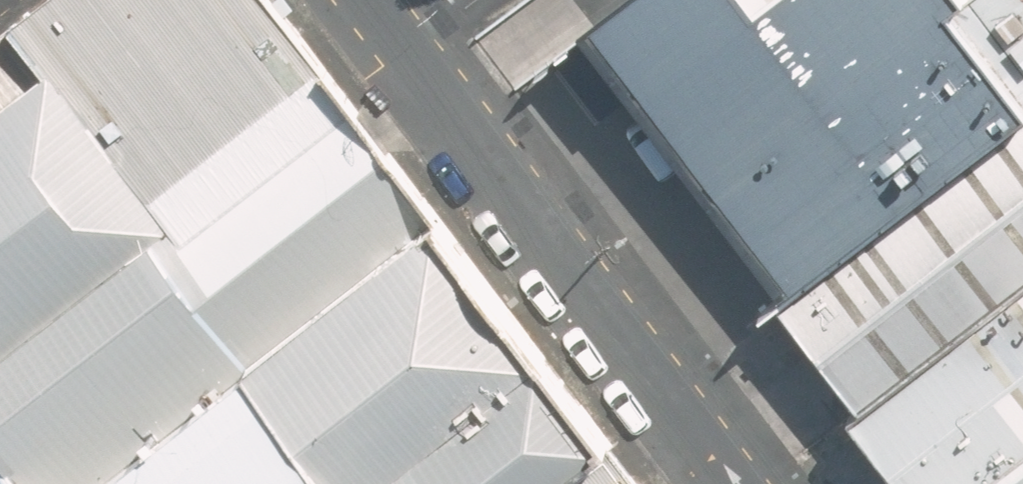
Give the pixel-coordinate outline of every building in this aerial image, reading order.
[(6,25),(43,76),(156,233),(346,98),(276,0),(41,0),(6,25)] [(1022,114),(1022,113),(948,17),(935,0),(757,0),(752,4),(750,0),(619,0),(590,22),(796,287),(1022,114)] [(948,17),(1022,113),(1022,0),(970,0),(948,17)] [(0,108),(0,346),(156,233),(43,76),(0,108)] [(796,287),(776,302),(858,408),(1022,282),(1022,114),(796,287)] [(53,483),(67,483),(398,222),(324,123),(0,362),(0,417),(53,483)] [(152,483),(523,483),(568,448),(419,266),(152,483)] [(858,408),(850,414),(903,483),(969,483),(1022,443),(1022,282),(858,408)] [(978,483),(1022,483),(1022,450),(978,483)] [(0,455),(0,483),(22,483),(0,455)] [(606,459),(570,483),(625,483),(606,459)]
